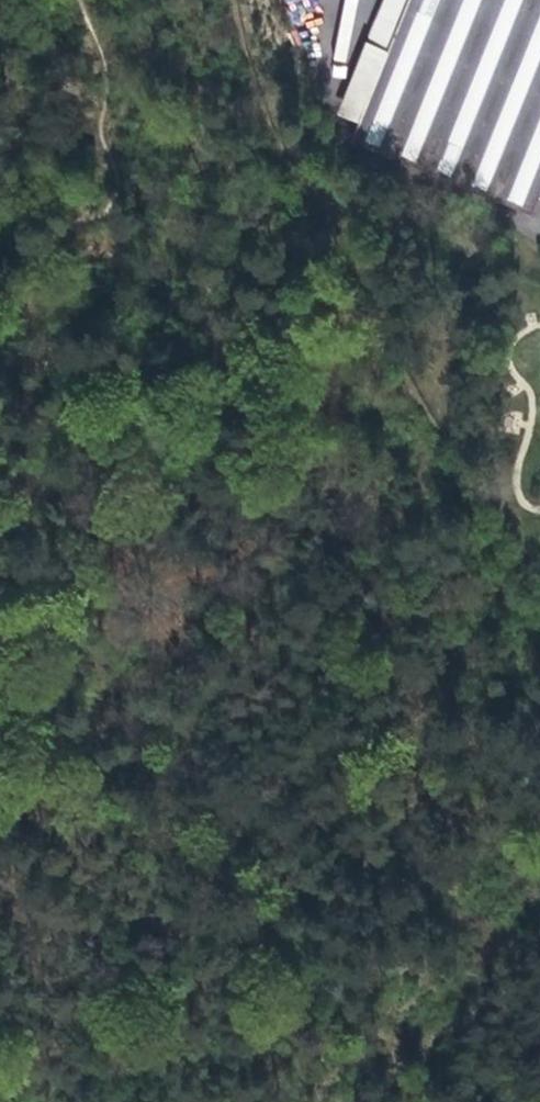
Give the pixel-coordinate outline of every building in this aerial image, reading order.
[(339,137),(536,228),(539,219),(539,0),(402,0),(339,137)]
